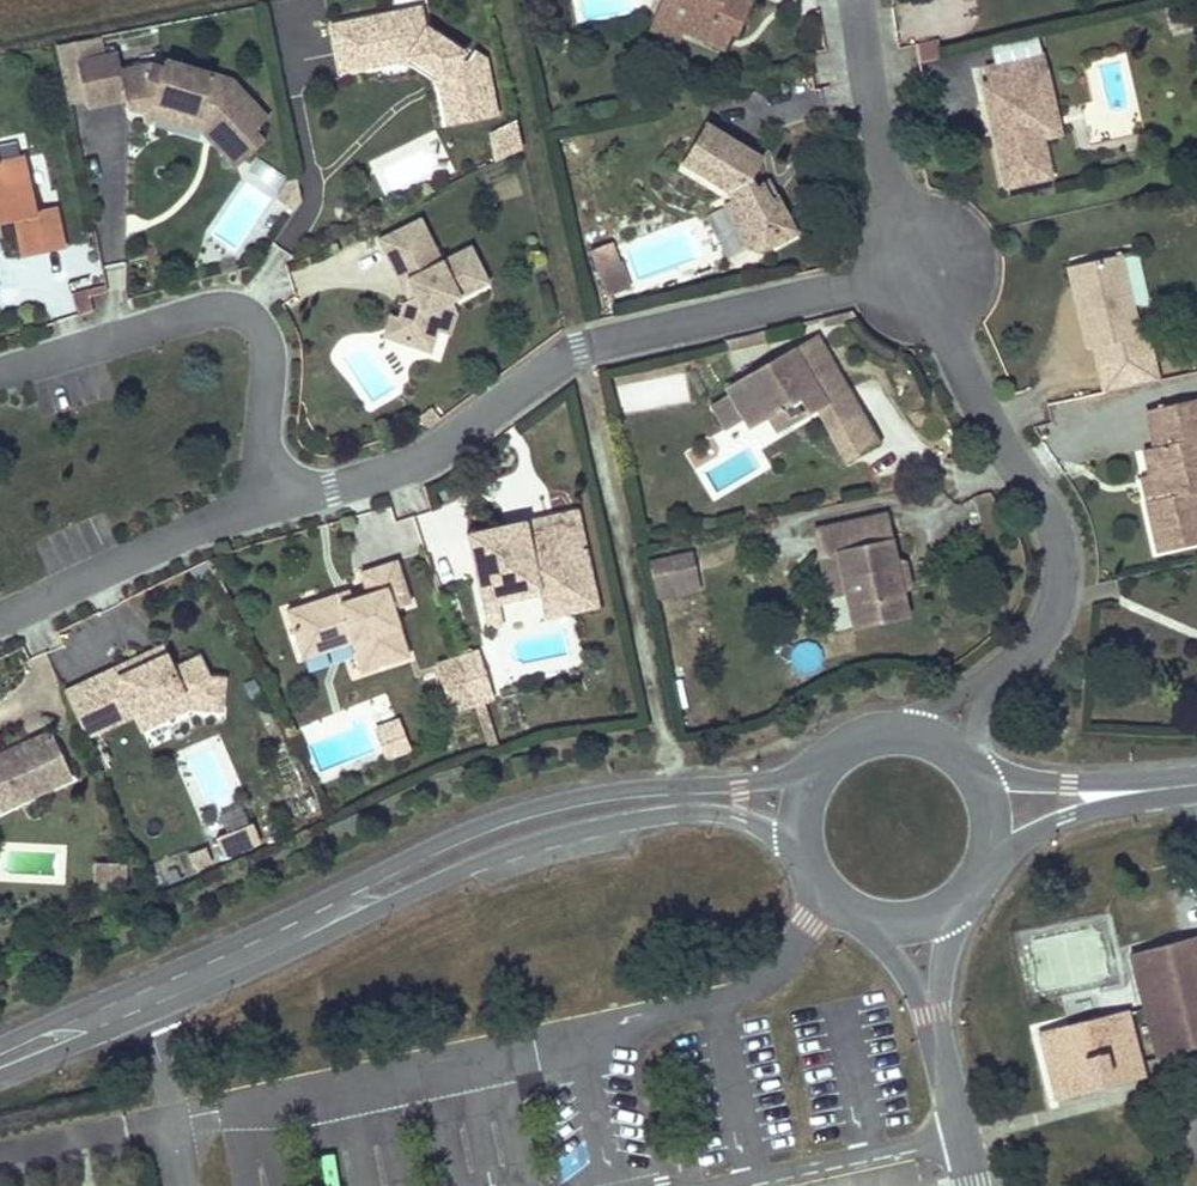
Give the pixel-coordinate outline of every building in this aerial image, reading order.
[(651,29),(679,40),(683,31),(726,49),(734,33),(740,33),(753,0),(663,0),(651,29)] [(411,33),(406,11),(315,31),(325,77),(363,68),(359,51),(384,45),(385,49),(426,75),(422,81),(432,132),(481,121),(469,63),(462,58),(455,70),(447,65),(451,58),(411,33)] [(214,87),(218,70),(201,64),(161,53),(159,60),(145,57),(118,63),(114,44),(73,52),(83,100),(124,91),(126,100),(132,102),(141,104),(154,97),(222,117),(214,125),(241,153),(262,133),(251,123),(264,111),(237,83),(228,91),(214,87)] [(363,68),(390,61),(422,81),(426,75),(385,49),(384,45),(359,51),(363,68)] [(975,89),(996,192),(1049,181),(1042,149),(1035,119),(1055,114),(1046,74),(1040,53),(971,69),(975,89)] [(224,81),(218,70),(214,87),(228,91),(237,83),(224,81)] [(132,102),(139,114),(151,107),(198,120),(234,159),(241,153),(214,125),(222,117),(154,97),(141,104),(132,102)] [(1055,114),(1035,119),(1042,149),(1061,144),(1055,114)] [(521,144),(516,118),(491,130),(497,155),(521,144)] [(674,171),(722,187),(726,199),(719,203),(741,248),(761,253),(798,235),(767,174),(752,179),(747,169),(758,140),(692,118),(674,171)] [(0,164),(0,223),(15,220),(23,258),(64,248),(56,210),(35,215),(23,159),(0,164)] [(444,256),(425,214),(384,232),(401,270),(429,257),(431,263),(411,272),(420,292),(413,295),(406,298),(402,311),(407,325),(403,336),(433,346),(441,323),(435,321),(442,301),(452,296),(491,279),(474,243),(444,256)] [(596,244),(581,249),(587,268),(608,262),(603,243),(596,244)] [(401,270),(413,295),(420,292),(411,272),(431,263),(429,257),(401,270)] [(1151,363),(1145,337),(1131,338),(1114,259),(1060,273),(1079,356),(1089,354),(1095,376),(1151,363)] [(442,301),(435,321),(441,323),(452,327),(458,308),(452,296),(442,301)] [(407,325),(402,311),(393,308),(385,330),(403,336),(407,325)] [(849,321),(844,312),(812,320),(813,323),(815,329),(849,321)] [(815,332),(792,345),(817,386),(828,405),(851,391),(815,332)] [(762,417),(817,386),(792,345),(718,388),(721,394),(726,403),(733,415),(740,428),(762,417)] [(1156,389),(1151,363),(1095,376),(1102,401),(1156,389)] [(881,440),(851,391),(816,412),(845,459),(881,440)] [(726,403),(721,394),(703,406),(716,426),(733,415),(726,403)] [(1139,420),(1148,458),(1136,461),(1149,512),(1137,515),(1148,559),(1196,549),(1196,407),(1139,420)] [(584,534),(579,511),(533,520),(538,544),(584,534)] [(903,620),(880,518),(808,534),(813,561),(831,557),(839,598),(846,633),(903,620)] [(538,544),(533,520),(467,534),(480,596),(539,583),(541,590),(544,608),(598,597),(584,534),(538,544)] [(839,598),(831,557),(813,561),(821,602),(839,598)] [(341,603),(339,596),(288,613),(299,645),(349,629),(354,643),(364,674),(410,657),(394,609),(412,603),(397,563),(361,575),(368,595),(355,600),(341,603)] [(693,581),(689,566),(658,574),(661,588),(693,581)] [(661,588),(658,574),(652,575),(657,600),(695,592),(693,581),(661,588)] [(541,590),(539,583),(480,596),(482,602),(541,590)] [(355,600),(351,592),(339,596),(341,603),(355,600)] [(601,608),(598,597),(544,608),(547,620),(601,608)] [(354,643),(349,629),(299,645),(304,660),(354,643)] [(149,646),(95,670),(99,679),(153,654),(149,646)] [(469,653),(451,660),(467,707),(486,700),(469,653)] [(160,668),(153,654),(99,679),(95,670),(68,682),(89,728),(121,715),(152,701),(158,716),(178,707),(210,710),(212,677),(196,677),(187,656),(160,668)] [(127,730),(158,716),(152,701),(121,715),(127,730)] [(476,706),(487,741),(497,738),(486,703),(476,706)] [(383,745),(404,736),(398,723),(377,731),(383,745)] [(72,784),(49,734),(0,757),(0,817),(72,784)] [(409,750),(404,736),(383,745),(388,759),(409,750)] [(240,801),(219,811),(226,827),(247,817),(240,801)] [(256,824),(214,830),(218,853),(259,846),(256,824)] [(207,843),(156,858),(162,878),(213,863),(207,843)] [(97,860),(95,889),(124,891),(125,862),(97,860)] [(1128,947),(1152,1054),(1196,1044),(1196,932),(1128,947)] [(1144,1077),(1127,1009),(1040,1031),(1057,1100),(1144,1077)]
